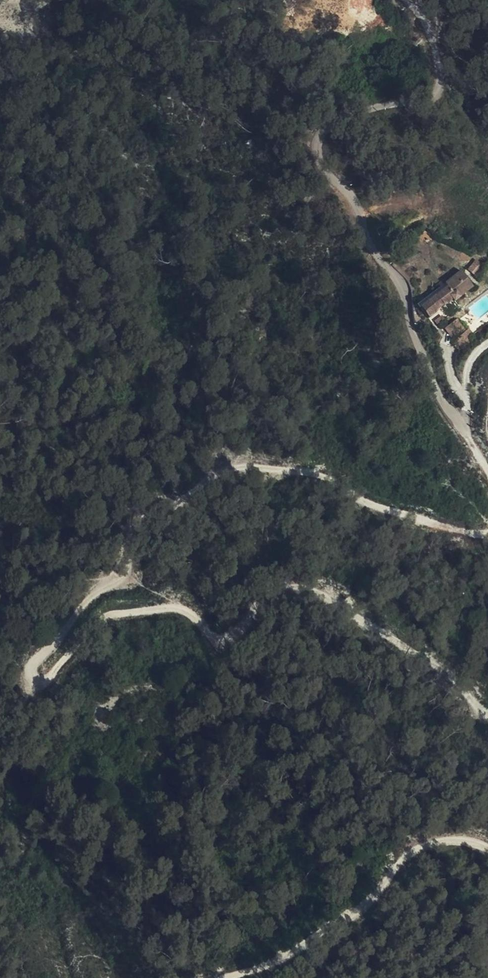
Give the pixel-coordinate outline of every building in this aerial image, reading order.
[(473,262),(477,258),(466,248),(462,253),(465,255),(473,262)] [(471,265),(473,262),(465,255),(464,258),(471,265)] [(456,260),(442,268),(442,269),(450,281),(464,273),(456,260)] [(445,288),(452,283),(450,281),(442,269),(408,291),(415,305),(426,298),(425,295),(432,291),(433,293),(443,286),(445,288)] [(448,312),(437,319),(441,326),(438,328),(441,334),(456,325),(448,312)]
